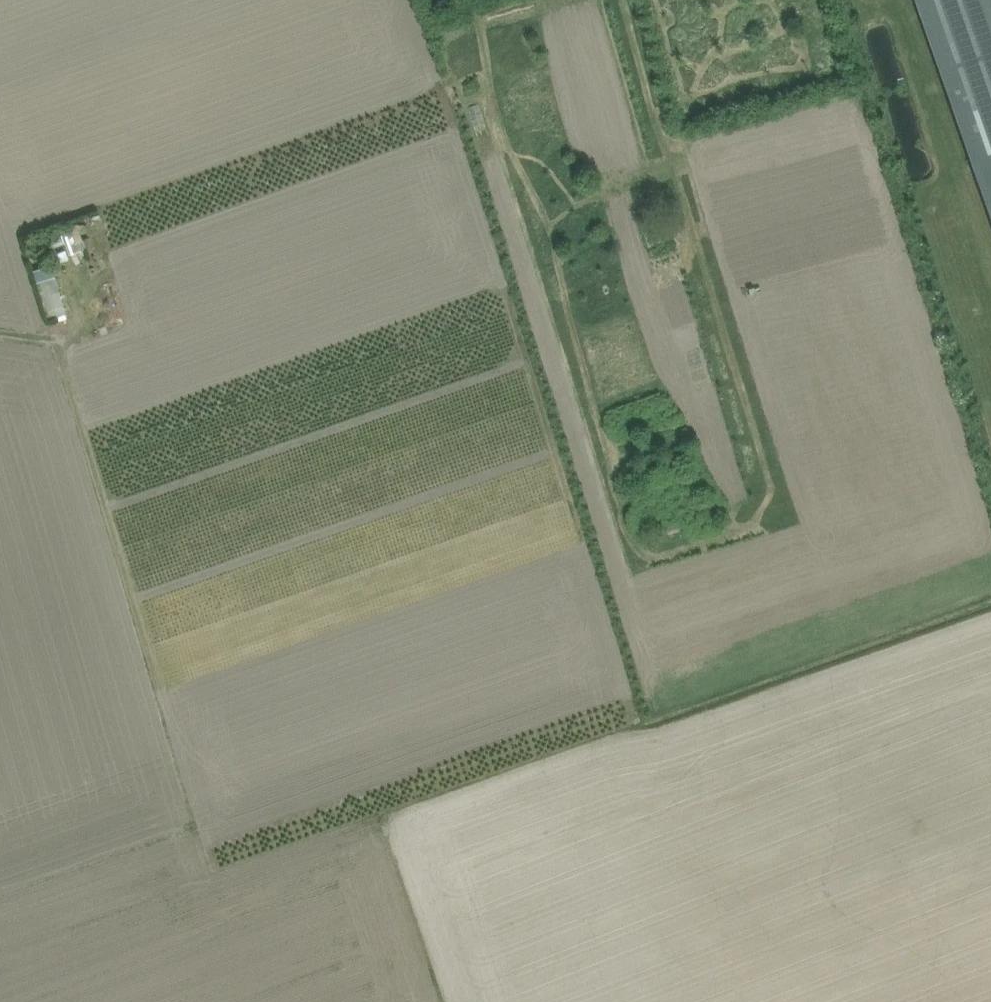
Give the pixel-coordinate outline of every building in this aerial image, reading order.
[(970,157),(990,150),(990,0),(916,0),(970,157)] [(40,279),(50,316),(66,312),(56,274),(40,279)]
